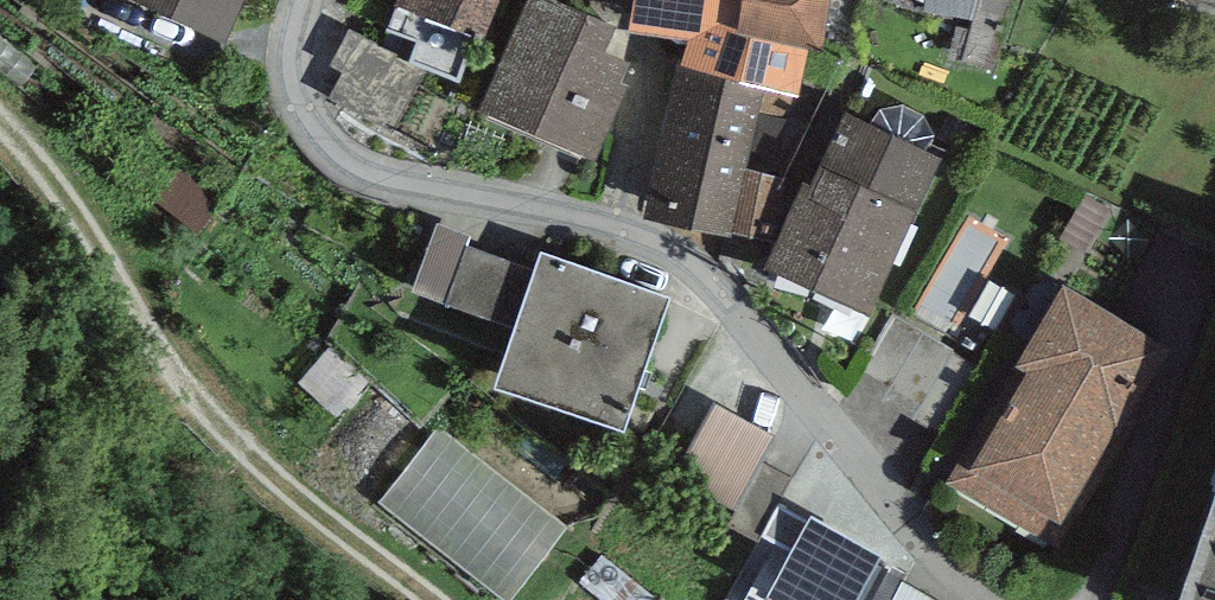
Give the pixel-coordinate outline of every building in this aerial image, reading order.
[(226,30),(240,0),(158,0),(226,30)] [(484,24),(494,0),(420,0),(484,24)] [(627,76),(620,73),(629,51),(604,40),(615,17),(576,0),(524,0),(480,99),(595,150),(627,76)] [(629,22),(686,30),(738,6),(738,0),(633,0),(629,22)] [(738,6),(686,30),(679,55),(765,76),(799,84),(809,32),(822,36),(828,0),(738,0),(738,6)] [(428,67),(349,25),(329,63),(341,69),(328,94),(394,129),(428,67)] [(662,131),(748,150),(765,76),(679,55),(662,131)] [(804,168),(765,253),(869,301),(941,148),(845,103),(812,172),(804,168)] [(730,226),(731,221),(772,230),(785,170),(745,161),(748,150),(662,131),(645,207),(730,226)] [(421,306),(498,325),(516,252),(439,232),(421,306)] [(672,291),(541,242),(494,368),(625,416),(672,291)] [(1168,335),(1062,274),(1015,355),(1027,362),(981,441),(970,435),(944,479),(1059,544),(1137,409),(1128,404),(1168,335)] [(775,429),(714,397),(680,463),(710,478),(705,487),(735,503),(726,521),(760,538),(793,474),(761,457),(775,429)] [(440,424),(378,496),(510,599),(513,599),(571,524),(440,424)] [(1176,599),(1214,599),(1214,480),(1176,599)] [(811,505),(768,584),(797,599),(850,599),(881,544),(811,505)]
